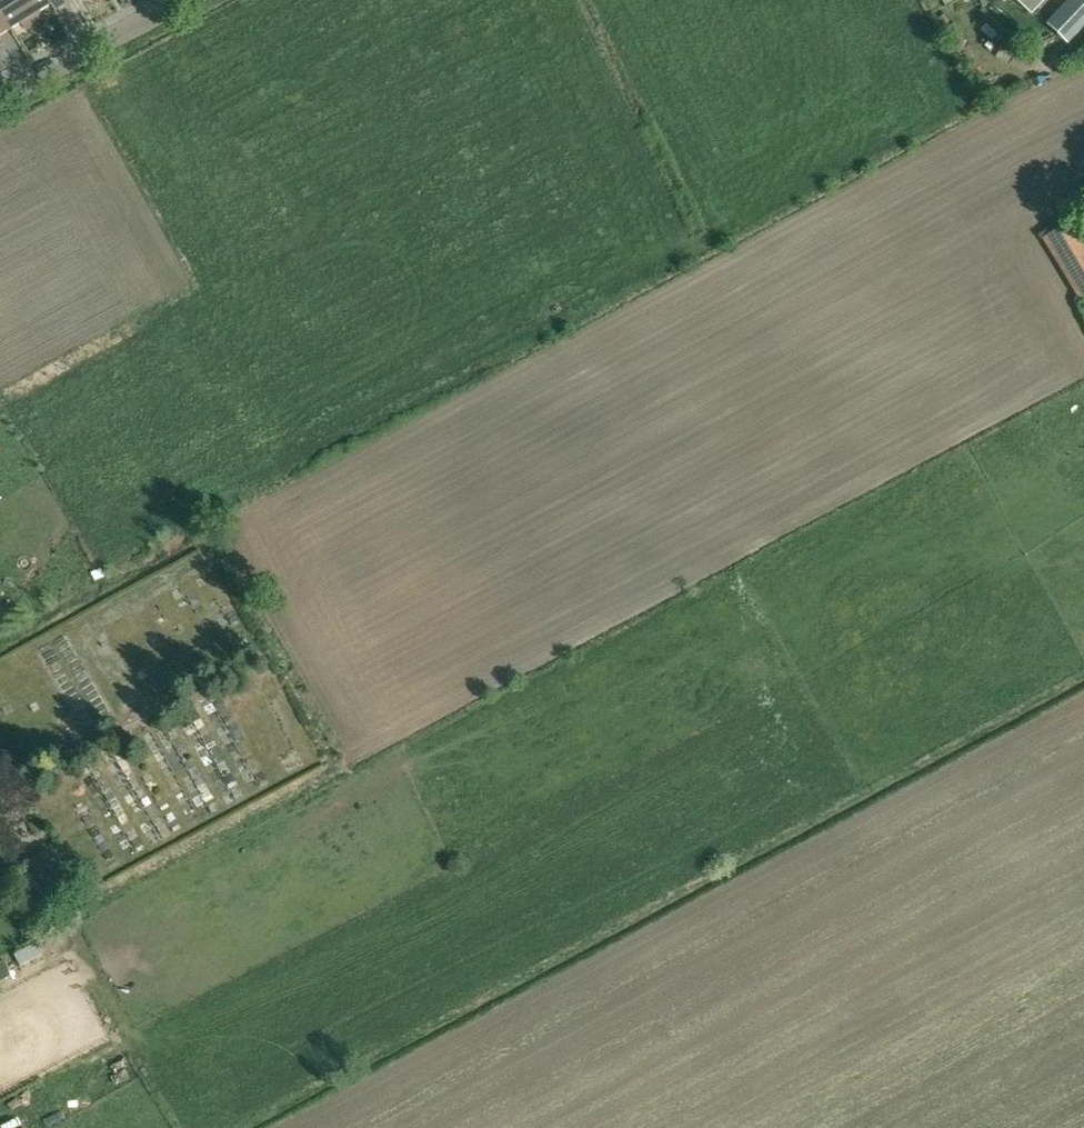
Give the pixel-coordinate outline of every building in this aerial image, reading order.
[(10,29),(20,23),(24,30),(35,23),(21,0),(0,0),(0,13),(10,29)] [(35,23),(44,18),(40,11),(52,3),(50,0),(21,0),(35,23)] [(1064,6),(1083,25),(1083,0),(1069,0),(1064,6)] [(0,13),(0,35),(10,29),(0,13)] [(1067,302),(1083,295),(1083,264),(1066,222),(1039,233),(1067,302)] [(29,860),(42,884),(62,874),(49,850),(29,860)] [(55,899),(71,891),(64,878),(48,886),(55,899)] [(21,967),(32,961),(25,949),(14,955),(21,967)] [(11,976),(3,960),(0,962),(0,982),(11,976)]
